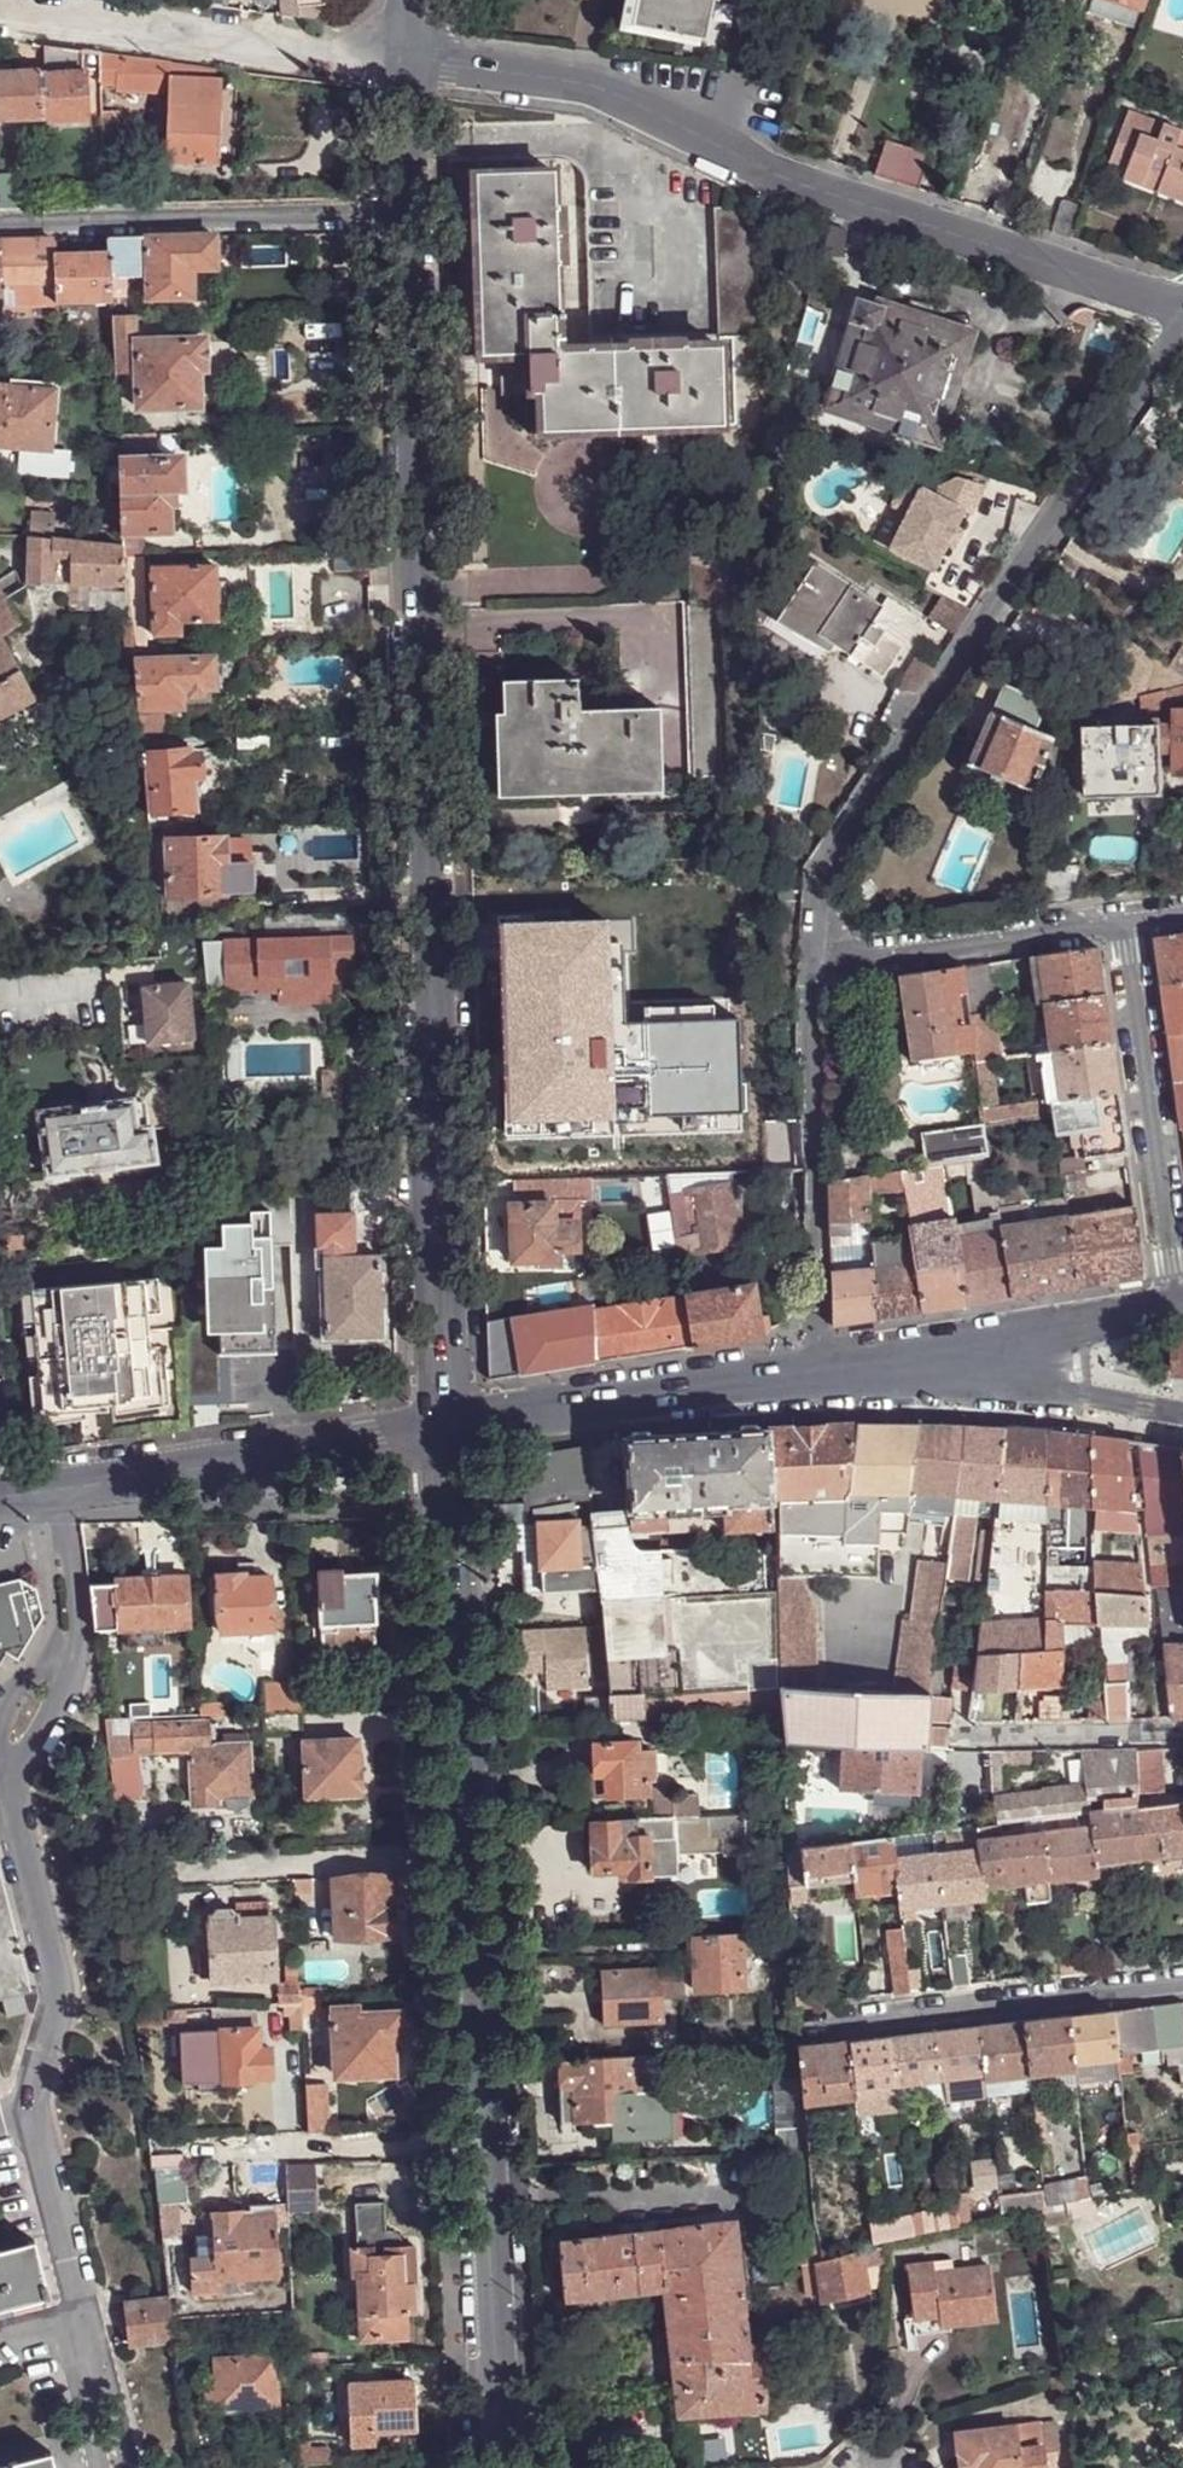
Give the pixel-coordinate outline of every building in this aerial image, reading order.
[(279,13),(279,15),(319,20),(318,0),(278,0),(279,13)] [(631,27),(704,43),(713,2),(714,0),(637,0),(631,27)] [(1140,10),(1109,0),(1092,0),(1088,13),(1134,29),(1140,10)] [(1140,10),(1143,0),(1109,0),(1140,10)] [(100,52),(64,47),(63,51),(62,61),(81,62),(100,60),(100,52)] [(63,51),(47,49),(46,74),(82,72),(81,62),(62,61),(63,51)] [(171,62),(100,52),(100,60),(101,74),(102,86),(112,86),(113,92),(152,94),(153,84),(170,85),(170,76),(171,62)] [(100,60),(81,62),(82,72),(89,72),(89,74),(101,74),(100,60)] [(219,67),(171,62),(170,76),(218,80),(219,67)] [(0,71),(0,120),(42,118),(40,70),(0,71)] [(82,72),(46,74),(48,122),(92,120),(89,74),(89,72),(82,72)] [(219,80),(218,80),(170,76),(170,85),(165,162),(215,164),(218,100),(219,88),(219,80)] [(1152,193),(1174,130),(1129,111),(1104,174),(1152,193)] [(114,113),(103,113),(105,161),(116,161),(114,113)] [(1174,130),(1152,193),(1182,205),(1182,133),(1174,130)] [(897,184),(909,149),(886,142),(874,177),(897,184)] [(931,156),(909,149),(897,184),(919,191),(931,156)] [(643,424),(669,424),(694,423),(694,427),(724,426),(721,347),(719,348),(685,349),(685,347),(646,348),(632,348),(631,349),(630,351),(591,351),(564,352),(560,352),(560,340),(559,315),(557,264),(559,263),(558,261),(558,245),(558,228),(557,212),(557,209),(555,209),(554,171),(476,174),(477,202),(481,202),(481,229),(483,253),(478,254),(479,256),(480,305),(484,306),(485,355),(503,355),(527,354),(530,394),(542,393),(543,427),(591,426),(591,429),(640,428),(643,428),(643,424)] [(1011,220),(1016,204),(1001,199),(1000,203),(996,201),(992,215),(1011,220)] [(1071,240),(1081,208),(1063,201),(1061,202),(1051,233),(1071,240)] [(715,208),(719,338),(721,338),(760,338),(756,207),(715,208)] [(566,211),(557,212),(558,228),(567,228),(566,211)] [(567,244),(567,228),(558,228),(558,245),(567,244)] [(483,253),(481,229),(473,229),(474,256),(479,256),(478,254),(483,253)] [(147,237),(149,278),(149,288),(149,300),(194,298),(194,270),(217,270),(215,236),(147,237)] [(588,237),(588,266),(614,265),(613,237),(588,237)] [(142,238),(108,239),(109,254),(112,300),(127,299),(127,279),(142,279),(142,238)] [(54,240),(0,242),(0,252),(2,284),(56,283),(55,255),(54,240)] [(568,261),(567,244),(558,245),(558,261),(568,261)] [(112,300),(109,254),(55,255),(56,283),(57,295),(57,303),(112,303),(112,300)] [(614,265),(588,266),(590,312),(615,311),(614,265)] [(3,297),(57,295),(56,283),(2,284),(3,297)] [(907,319),(881,311),(858,304),(852,322),(858,324),(833,406),(869,417),(872,418),(874,410),(928,427),(946,375),(955,377),(964,347),(967,338),(932,327),(927,326),(907,319)] [(143,315),(113,316),(115,366),(116,372),(116,375),(128,374),(137,374),(137,342),(144,342),(143,315)] [(719,338),(646,340),(646,348),(685,347),(685,349),(719,348),(719,338)] [(138,409),(144,409),(199,407),(198,370),(205,370),(204,340),(144,342),(137,342),(137,374),(138,409)] [(646,340),(631,341),(632,348),(646,348),(646,340)] [(632,348),(631,341),(591,342),(591,351),(630,351),(631,349),(632,348)] [(866,426),(941,450),(974,350),(964,347),(955,377),(946,375),(928,427),(874,410),(872,418),(869,417),(866,426)] [(31,365),(45,366),(46,355),(32,354),(31,365)] [(527,354),(503,355),(505,385),(508,385),(508,394),(530,394),(527,354)] [(77,369),(95,370),(96,364),(96,362),(78,360),(78,363),(77,369)] [(116,372),(115,366),(96,364),(95,370),(116,372)] [(116,375),(118,419),(130,418),(128,374),(116,375)] [(13,379),(13,387),(44,390),(45,382),(13,379)] [(50,451),(55,390),(44,390),(13,387),(0,386),(0,447),(50,451)] [(1151,405),(1137,425),(1150,434),(1165,413),(1151,405)] [(799,408),(797,413),(809,419),(812,411),(799,408)] [(119,436),(131,436),(131,420),(132,417),(130,418),(118,419),(119,436)] [(131,436),(144,435),(144,420),(131,420),(131,436)] [(669,434),(669,424),(643,424),(643,428),(640,428),(642,435),(669,434)] [(120,487),(122,499),(123,533),(169,532),(168,505),(174,505),(174,490),(183,490),(182,459),(158,459),(157,435),(144,435),(131,436),(119,436),(119,454),(119,461),(120,465),(120,487)] [(108,488),(120,487),(120,465),(106,466),(108,488)] [(906,516),(888,551),(932,573),(947,542),(952,534),(962,513),(970,517),(985,488),(958,480),(938,489),(934,497),(919,490),(906,516)] [(906,516),(919,490),(903,482),(890,508),(906,516)] [(49,494),(18,491),(16,510),(47,512),(49,494)] [(32,513),(30,536),(53,539),(55,515),(32,513)] [(947,542),(953,545),(957,536),(952,534),(947,542)] [(53,539),(30,536),(29,585),(52,585),(53,545),(53,539)] [(123,558),(123,547),(53,539),(53,545),(70,545),(70,585),(126,585),(123,558)] [(142,539),(122,539),(123,547),(123,558),(143,557),(142,539)] [(70,545),(53,545),(52,585),(70,585),(70,545)] [(371,571),(371,550),(334,551),(336,572),(371,571)] [(143,557),(123,558),(126,585),(130,616),(134,648),(144,648),(148,648),(143,557)] [(835,648),(792,621),(824,569),(814,563),(776,624),(829,658),(835,648)] [(217,622),(215,566),(152,568),(155,636),(183,635),(183,622),(217,622)] [(824,569),(792,621),(835,648),(850,658),(883,608),(881,606),(824,569)] [(0,580),(0,588),(7,599),(23,589),(16,570),(0,580)] [(35,698),(4,638),(23,625),(7,599),(0,588),(0,717),(35,698)] [(886,599),(881,606),(883,608),(850,658),(884,681),(922,622),(886,599)] [(972,614),(946,600),(940,613),(964,625),(972,614)] [(134,648),(130,616),(123,617),(127,662),(135,661),(134,648)] [(1108,706),(1134,699),(1140,697),(1165,692),(1168,691),(1182,687),(1182,676),(1182,675),(1124,637),(1108,706)] [(374,652),(373,641),(355,641),(356,653),(374,652)] [(144,648),(134,648),(135,661),(144,661),(144,648)] [(144,661),(135,661),(138,691),(139,710),(182,708),(182,690),(216,689),(214,659),(144,661)] [(919,695),(934,671),(916,659),(894,697),(896,698),(898,695),(902,693),(910,692),(919,695)] [(577,678),(502,681),(503,714),(496,715),(500,798),(661,793),(659,709),(578,710),(577,678)] [(1003,686),(989,716),(1033,734),(1046,705),(1003,686)] [(1165,701),(1182,701),(1182,687),(1168,691),(1165,692),(1165,701)] [(1142,711),(1164,711),(1165,701),(1165,692),(1140,697),(1142,711)] [(1033,734),(989,716),(967,765),(1028,792),(1038,769),(1050,742),(1033,734)] [(1161,754),(1175,753),(1176,773),(1182,773),(1182,716),(1174,717),(1165,717),(1164,721),(1161,721),(1160,727),(1161,754)] [(167,720),(141,721),(142,739),(155,738),(167,738),(167,720)] [(1143,798),(1162,797),(1161,754),(1160,727),(1086,728),(1087,800),(1143,798)] [(761,733),(762,750),(773,753),(777,737),(761,733)] [(269,746),(268,735),(237,736),(238,747),(269,746)] [(155,738),(142,739),(142,748),(156,747),(155,738)] [(1050,743),(1038,769),(1051,775),(1057,745),(1050,743)] [(190,750),(143,754),(148,814),(196,811),(193,779),(196,779),(201,772),(200,759),(193,754),(190,754),(190,750)] [(1147,892),(1163,889),(1162,797),(1143,798),(1144,807),(1145,807),(1147,892)] [(380,835),(379,822),(367,822),(368,835),(380,835)] [(167,841),(169,895),(169,897),(224,895),(226,895),(225,870),(227,870),(226,855),(226,839),(167,841)] [(241,854),(226,855),(227,870),(251,869),(251,854),(241,854)] [(759,866),(745,867),(746,888),(760,887),(759,867),(759,866)] [(1034,908),(1074,902),(1079,867),(1041,869),(1034,908)] [(225,870),(226,895),(236,895),(252,895),(251,869),(227,870),(225,870)] [(202,919),(225,919),(224,895),(169,897),(169,895),(161,895),(162,921),(202,919)] [(225,919),(236,918),(236,895),(226,895),(224,895),(225,919)] [(351,934),(349,913),(265,917),(266,938),(351,934)] [(632,919),(497,921),(505,1140),(740,1132),(740,1113),(748,1113),(747,1083),(739,1083),(736,1020),(715,1020),(714,1005),(646,1007),(646,1023),(622,1024),(622,953),(635,954),(632,919)] [(1164,987),(1182,984),(1182,934),(1157,938),(1164,987)] [(333,1003),(332,983),(332,966),(354,965),(354,936),(224,942),(226,991),(259,989),(260,994),(279,994),(280,1005),(333,1003)] [(208,991),(226,991),(224,942),(203,943),(208,991)] [(1097,947),(1037,956),(1038,963),(1045,962),(1051,1002),(1103,994),(1097,947)] [(1037,956),(1028,957),(1030,970),(1036,1005),(1051,1002),(1045,962),(1038,963),(1037,956)] [(1028,957),(1012,959),(1013,973),(1030,970),(1028,957)] [(1012,959),(962,967),(966,994),(969,1015),(997,1011),(992,976),(1013,973),(1012,959)] [(332,966),(332,983),(355,982),(354,965),(332,966)] [(962,967),(897,977),(910,1061),(954,1055),(951,1027),(947,997),(954,996),(966,994),(962,967)] [(1170,1035),(1182,1033),(1182,984),(1164,987),(1170,1035)] [(189,987),(142,991),(147,1047),(194,1042),(189,987)] [(1110,1042),(1103,994),(1051,1002),(1036,1005),(1037,1011),(1045,1009),(1050,1051),(1110,1042)] [(959,1026),(954,996),(947,997),(951,1027),(959,1026)] [(997,1011),(969,1015),(970,1025),(974,1052),(976,1062),(1001,1059),(1004,1058),(997,1011)] [(974,1052),(970,1025),(959,1026),(951,1027),(954,1055),(974,1052)] [(1177,1082),(1182,1081),(1182,1033),(1170,1035),(1177,1082)] [(1117,1090),(1110,1042),(1050,1051),(1058,1099),(1117,1090)] [(1058,1099),(1050,1051),(1034,1054),(1042,1101),(1050,1100),(1058,1099)] [(1001,1059),(976,1062),(983,1110),(1009,1106),(1001,1059)] [(339,1105),(338,1079),(324,1079),(324,1102),(332,1111),(339,1105)] [(1125,1150),(1117,1090),(1058,1099),(1050,1100),(1052,1115),(1054,1132),(1071,1130),(1072,1138),(1074,1138),(1075,1146),(1080,1146),(1081,1156),(1058,1160),(1059,1172),(1095,1167),(1094,1154),(1125,1150)] [(42,1100),(44,1113),(77,1108),(76,1096),(42,1100)] [(1009,1106),(983,1110),(985,1124),(985,1125),(1052,1115),(1050,1100),(1042,1101),(1009,1106)] [(77,1108),(44,1113),(39,1114),(48,1176),(54,1175),(55,1179),(63,1183),(77,1181),(83,1175),(83,1172),(121,1166),(121,1170),(129,1174),(143,1172),(149,1165),(149,1163),(156,1162),(151,1128),(137,1129),(133,1101),(77,1108)] [(800,1123),(759,1123),(761,1173),(806,1172),(806,1170),(802,1147),(800,1123)] [(985,1125),(985,1124),(922,1134),(927,1167),(944,1165),(962,1162),(990,1157),(985,1125)] [(1127,1166),(1125,1150),(1094,1154),(1095,1167),(1096,1169),(1127,1166)] [(998,1219),(990,1157),(962,1162),(964,1177),(966,1187),(972,1187),(976,1223),(998,1219)] [(964,1177),(962,1162),(944,1165),(947,1179),(964,1177)] [(947,1179),(944,1165),(927,1167),(899,1171),(901,1187),(934,1182),(939,1220),(952,1218),(947,1179)] [(901,1187),(899,1171),(866,1176),(867,1195),(902,1191),(901,1187)] [(733,1184),(731,1174),(666,1176),(668,1195),(733,1184)] [(866,1176),(828,1182),(829,1235),(849,1234),(850,1245),(868,1243),(868,1237),(867,1221),(867,1195),(866,1176)] [(572,1204),(570,1180),(511,1182),(513,1206),(572,1204)] [(694,1251),(756,1241),(754,1235),(741,1237),(733,1184),(668,1195),(675,1237),(692,1235),(694,1251)] [(572,1204),(513,1206),(509,1206),(511,1235),(506,1235),(501,1241),(502,1251),(506,1256),(511,1256),(512,1262),(537,1261),(553,1260),(553,1270),(553,1272),(574,1271),(573,1250),(577,1250),(576,1203),(572,1204)] [(1143,1276),(1133,1206),(1066,1217),(1076,1287),(1143,1276)] [(324,1248),(324,1258),(355,1257),(354,1240),(354,1215),(351,1216),(317,1218),(318,1248),(324,1248)] [(394,1240),(392,1215),(354,1215),(354,1240),(394,1240)] [(1009,1297),(1076,1287),(1066,1217),(1000,1227),(1000,1231),(1009,1297)] [(921,1312),(966,1304),(955,1238),(954,1225),(952,1218),(939,1220),(908,1226),(909,1239),(921,1312)] [(955,1238),(1000,1231),(1000,1227),(998,1219),(976,1223),(954,1225),(955,1238)] [(183,1248),(187,1400),(229,1398),(228,1357),(227,1334),(273,1332),(270,1236),(252,1237),(252,1223),(220,1224),(220,1247),(183,1248)] [(966,1304),(1009,1297),(1000,1231),(955,1238),(966,1304)] [(831,1326),(877,1318),(873,1268),(868,1243),(850,1245),(849,1234),(829,1235),(831,1326)] [(677,1253),(694,1251),(692,1235),(675,1237),(677,1253)] [(24,1236),(2,1238),(3,1250),(25,1248),(24,1236)] [(877,1318),(921,1312),(909,1239),(875,1242),(868,1243),(873,1268),(877,1318)] [(355,1257),(324,1258),(326,1338),(382,1336),(379,1256),(355,1257)] [(537,1270),(553,1270),(553,1260),(537,1261),(537,1270)] [(156,1279),(21,1291),(26,1343),(36,1342),(38,1359),(40,1375),(29,1376),(33,1411),(86,1406),(115,1404),(169,1399),(165,1364),(151,1365),(150,1348),(146,1315),(160,1314),(156,1279)] [(758,1332),(762,1331),(759,1317),(756,1317),(751,1287),(684,1297),(691,1348),(759,1337),(758,1332)] [(684,1297),(594,1311),(596,1363),(691,1348),(684,1297)] [(596,1363),(594,1311),(594,1305),(486,1322),(488,1380),(596,1363)] [(273,1332),(227,1334),(228,1357),(274,1356),(273,1332)] [(36,1342),(26,1343),(30,1359),(38,1359),(36,1342)] [(164,1346),(150,1348),(151,1365),(165,1364),(164,1346)] [(299,1411),(312,1408),(311,1393),(298,1396),(299,1411)] [(169,1399),(115,1404),(116,1413),(170,1405),(169,1399)] [(86,1406),(33,1411),(34,1427),(87,1418),(86,1406)] [(770,1500),(775,1501),(845,1500),(846,1491),(854,1424),(766,1429),(770,1500)] [(854,1424),(846,1491),(912,1490),(920,1425),(854,1424)] [(912,1490),(953,1495),(961,1427),(920,1425),(912,1490)] [(977,1497),(994,1498),(1003,1430),(961,1427),(953,1495),(977,1497)] [(771,1526),(770,1500),(766,1429),(620,1437),(626,1503),(626,1510),(721,1505),(723,1529),(771,1526)] [(994,1498),(1045,1503),(1047,1433),(1003,1430),(994,1498)] [(1045,1503),(1092,1508),(1089,1437),(1047,1433),(1045,1503)] [(1092,1508),(1134,1513),(1125,1441),(1089,1437),(1092,1508)] [(1181,1449),(1138,1443),(1145,1513),(1153,1590),(1182,1587),(1182,1577),(1182,1565),(1182,1471),(1181,1449)] [(520,1459),(522,1472),(581,1462),(578,1448),(520,1459)] [(527,1596),(597,1592),(597,1589),(589,1529),(588,1514),(581,1462),(522,1472),(528,1510),(521,1512),(523,1539),(527,1596)] [(846,1491),(845,1500),(836,1576),(867,1574),(871,1533),(905,1534),(907,1522),(909,1508),(912,1490),(846,1491)] [(909,1508),(951,1513),(953,1495),(912,1490),(909,1508)] [(945,1563),(943,1577),(967,1579),(977,1497),(953,1495),(951,1513),(949,1526),(945,1563)] [(991,1527),(1044,1533),(1045,1503),(994,1498),(991,1527)] [(774,1548),(775,1579),(801,1577),(836,1576),(845,1500),(775,1501),(774,1548)] [(1093,1563),(1092,1508),(1045,1503),(1044,1533),(1043,1589),(1094,1592),(1093,1563)] [(627,1525),(628,1533),(723,1529),(721,1505),(626,1510),(627,1525)] [(951,1513),(909,1508),(907,1522),(949,1526),(951,1513)] [(589,1529),(627,1525),(626,1510),(618,1511),(588,1514),(589,1529)] [(513,1540),(523,1539),(521,1512),(511,1513),(512,1528),(513,1540)] [(765,1592),(762,1548),(646,1550),(638,1550),(631,1545),(628,1537),(628,1533),(627,1525),(589,1529),(597,1589),(759,1592),(765,1592)] [(1042,1598),(1043,1589),(1044,1533),(991,1527),(990,1532),(983,1596),(982,1600),(1042,1598)] [(971,1594),(983,1596),(990,1532),(978,1531),(971,1594)] [(909,1621),(937,1625),(943,1577),(945,1563),(919,1559),(909,1621)] [(273,1628),(270,1575),(254,1576),(253,1561),(236,1562),(237,1574),(217,1574),(220,1630),(273,1628)] [(1093,1563),(1094,1592),(1145,1594),(1140,1565),(1093,1563)] [(381,1565),(339,1567),(340,1573),(374,1572),(375,1587),(381,1587),(381,1565)] [(340,1573),(339,1567),(317,1568),(321,1644),(375,1641),(373,1596),(376,1596),(375,1587),(374,1572),(340,1573)] [(775,1622),(778,1688),(815,1689),(812,1600),(801,1577),(775,1579),(775,1622)] [(115,1584),(120,1628),(187,1625),(185,1578),(115,1581),(115,1584)] [(0,1664),(7,1653),(18,1659),(44,1616),(36,1588),(21,1579),(0,1584),(0,1664)] [(89,1585),(94,1630),(120,1628),(115,1584),(89,1585)] [(610,1719),(770,1711),(768,1687),(765,1687),(759,1592),(597,1589),(597,1592),(608,1696),(610,1719)] [(1082,1624),(1097,1624),(1094,1592),(1043,1589),(1042,1598),(1041,1619),(1042,1623),(1059,1623),(1082,1624)] [(1164,1643),(1182,1642),(1182,1608),(1180,1609),(1179,1591),(1158,1593),(1164,1643)] [(1094,1592),(1097,1624),(1147,1625),(1145,1594),(1094,1592)] [(1041,1619),(1042,1598),(982,1600),(980,1625),(1041,1619)] [(1042,1623),(1041,1619),(980,1625),(975,1655),(1022,1652),(1041,1650),(1042,1623)] [(892,1694),(929,1695),(932,1666),(937,1625),(909,1621),(902,1620),(892,1694)] [(1059,1623),(1042,1623),(1041,1650),(1059,1650),(1059,1638),(1059,1623)] [(1082,1642),(1082,1624),(1059,1623),(1059,1638),(1063,1639),(1062,1642),(1082,1642)] [(1097,1624),(1099,1657),(1124,1656),(1122,1638),(1148,1637),(1147,1625),(1097,1624)] [(522,1647),(500,1648),(502,1685),(524,1684),(524,1672),(544,1671),(545,1689),(587,1686),(584,1626),(521,1629),(522,1647)] [(1164,1643),(1169,1682),(1182,1681),(1182,1642),(1164,1643)] [(1059,1650),(1041,1650),(1022,1652),(1018,1686),(1058,1683),(1059,1650)] [(1018,1686),(1022,1652),(975,1655),(974,1667),(972,1688),(982,1688),(1018,1686)] [(1099,1657),(1101,1683),(1126,1680),(1124,1656),(1099,1657)] [(950,1685),(972,1688),(974,1667),(952,1664),(950,1685)] [(929,1695),(937,1696),(940,1667),(932,1666),(929,1695)] [(263,1682),(264,1710),(299,1709),(301,1709),(300,1680),(263,1682)] [(1105,1720),(1129,1719),(1126,1680),(1101,1683),(1102,1689),(1105,1720)] [(1169,1682),(1165,1683),(1168,1718),(1182,1717),(1182,1681),(1169,1682)] [(926,1747),(929,1695),(892,1694),(815,1689),(778,1688),(780,1710),(783,1742),(840,1745),(918,1749),(926,1750),(926,1747)] [(967,1722),(978,1721),(982,1688),(972,1688),(967,1722)] [(1088,1720),(1105,1720),(1102,1689),(1086,1690),(1088,1720)] [(1036,1720),(1047,1720),(1047,1694),(1036,1695),(1036,1720)] [(1047,1720),(1057,1720),(1057,1711),(1058,1694),(1047,1694),(1047,1720)] [(584,1720),(610,1719),(608,1696),(584,1697),(584,1720)] [(198,1704),(199,1714),(226,1713),(226,1703),(198,1704)] [(264,1710),(261,1711),(263,1728),(263,1733),(301,1731),(299,1709),(264,1710)] [(1057,1720),(1067,1721),(1066,1710),(1057,1711),(1057,1720)] [(261,1711),(250,1711),(252,1729),(263,1728),(261,1711)] [(156,1716),(147,1717),(148,1729),(133,1730),(135,1751),(155,1750),(154,1724),(157,1724),(156,1716)] [(147,1717),(132,1718),(133,1730),(148,1729),(147,1717)] [(104,1719),(108,1756),(129,1755),(136,1755),(135,1751),(133,1730),(132,1718),(104,1719)] [(214,1721),(205,1722),(207,1740),(214,1739),(214,1721)] [(155,1750),(190,1748),(190,1746),(207,1746),(207,1740),(205,1722),(157,1724),(154,1724),(155,1750)] [(357,1738),(304,1740),(306,1795),(360,1793),(357,1738)] [(190,1746),(190,1748),(192,1805),(217,1804),(217,1796),(223,1796),(247,1795),(250,1795),(247,1744),(214,1745),(207,1746),(190,1746)] [(585,1797),(646,1794),(646,1779),(654,1778),(653,1752),(636,1753),(635,1744),(594,1746),(595,1773),(585,1774),(585,1797)] [(917,1794),(918,1749),(840,1745),(840,1789),(878,1791),(907,1793),(917,1794)] [(1100,1798),(1133,1795),(1133,1791),(1132,1748),(1079,1749),(1084,1785),(1086,1799),(1100,1798)] [(1132,1748),(1133,1791),(1163,1791),(1162,1748),(1132,1748)] [(1023,1750),(987,1751),(987,1755),(993,1798),(1005,1796),(1001,1768),(1024,1767),(1023,1750)] [(987,1751),(984,1751),(992,1798),(993,1798),(987,1755),(987,1751)] [(108,1756),(111,1787),(132,1786),(129,1755),(108,1756)] [(1040,1818),(1088,1813),(1086,1799),(1084,1785),(1042,1789),(1042,1792),(1005,1796),(993,1798),(996,1824),(1040,1818)] [(655,1820),(673,1819),(672,1797),(671,1789),(653,1790),(655,1820)] [(247,1803),(247,1795),(223,1796),(224,1800),(227,1806),(234,1810),(241,1808),(247,1803)] [(1094,1864),(1138,1860),(1133,1807),(1133,1795),(1100,1798),(1101,1811),(1088,1813),(1090,1827),(1094,1864)] [(673,1819),(699,1819),(697,1796),(672,1797),(673,1819)] [(1138,1860),(1167,1856),(1182,1854),(1182,1802),(1133,1807),(1138,1860)] [(744,1855),(743,1816),(699,1819),(673,1819),(655,1820),(647,1821),(648,1842),(648,1862),(684,1861),(683,1841),(722,1839),(722,1855),(744,1855)] [(1025,1883),(1047,1880),(1041,1833),(1040,1818),(996,1824),(998,1838),(975,1840),(977,1848),(981,1889),(1025,1883)] [(648,1842),(647,1821),(593,1823),(594,1848),(592,1848),(592,1853),(589,1853),(589,1868),(593,1868),(592,1873),(629,1871),(629,1880),(650,1879),(648,1862),(648,1842)] [(974,1826),(943,1830),(945,1853),(977,1848),(975,1840),(974,1826)] [(1075,1877),(1096,1875),(1094,1864),(1090,1827),(1041,1833),(1047,1880),(1075,1877)] [(941,1904),(982,1900),(981,1889),(977,1848),(945,1853),(943,1830),(932,1831),(936,1854),(941,1904)] [(893,1887),(896,1887),(894,1859),(891,1836),(848,1841),(853,1880),(854,1892),(873,1890),(873,1891),(877,1894),(890,1893),(893,1889),(893,1887)] [(803,1885),(853,1880),(848,1841),(800,1847),(803,1885)] [(800,1847),(785,1849),(787,1887),(803,1885),(800,1847)] [(899,1910),(941,1904),(936,1854),(894,1859),(896,1887),(899,1910)] [(391,1873),(331,1877),(335,1939),(407,1934),(404,1897),(392,1898),(391,1886),(406,1885),(405,1879),(391,1879),(391,1873)] [(1076,1893),(1097,1890),(1096,1875),(1075,1877),(1076,1893)] [(293,1879),(294,1897),(310,1896),(309,1878),(293,1879)] [(1027,1902),(1049,1899),(1047,1880),(1025,1883),(1027,1902)] [(237,1920),(237,1912),(208,1914),(212,1981),(275,1977),(271,1918),(268,1918),(267,1902),(246,1903),(247,1912),(247,1919),(237,1920)] [(247,1912),(237,1912),(237,1920),(247,1919),(247,1912)] [(890,1950),(904,1947),(902,1930),(888,1932),(890,1950)] [(744,1988),(742,1937),(692,1938),(694,1992),(744,1988)] [(1038,1977),(1057,1976),(1055,1955),(1054,1943),(1035,1945),(1038,1977)] [(894,1995),(908,1993),(904,1947),(890,1950),(894,1995)] [(1136,1966),(1148,1965),(1146,1947),(1135,1948),(1136,1966)] [(950,1988),(969,1986),(965,1954),(947,1956),(950,1988)] [(1057,1976),(1071,1974),(1069,1954),(1055,1955),(1057,1976)] [(282,1976),(299,1975),(298,1961),(282,1962),(282,1976)] [(680,1967),(660,1968),(662,1998),(680,1996),(680,1967)] [(662,1998),(660,1968),(601,1971),(604,2026),(663,2022),(662,1998)] [(274,1985),(275,2005),(300,2003),(300,1995),(299,1983),(274,1985)] [(793,2006),(811,2004),(809,1985),(790,1987),(793,2006)] [(27,2010),(23,1990),(3,1996),(8,2015),(27,2010)] [(300,1995),(300,2003),(301,2012),(320,2010),(320,1994),(300,1995)] [(275,2005),(276,2015),(289,2014),(289,2030),(302,2029),(301,2012),(300,2003),(275,2005)] [(1111,2011),(1117,2054),(1165,2048),(1182,2046),(1182,2022),(1182,2003),(1175,2004),(1111,2011)] [(224,2090),(224,2081),(252,2080),(251,2077),(270,2076),(269,2047),(258,2048),(256,2006),(211,2008),(212,2030),(178,2031),(180,2083),(197,2082),(197,2091),(224,2090)] [(357,2015),(357,2008),(357,2006),(332,2007),(335,2075),(391,2072),(390,2040),(399,2039),(397,2013),(368,2015),(357,2015)] [(177,2010),(159,2010),(160,2027),(178,2027),(177,2010)] [(1111,2011),(1067,2016),(1072,2064),(1117,2060),(1117,2054),(1111,2011)] [(1067,2016),(1022,2021),(1028,2076),(1073,2071),(1072,2064),(1067,2016)] [(1022,2021),(978,2027),(983,2075),(984,2081),(1028,2076),(1022,2021)] [(978,2027),(933,2032),(939,2081),(983,2075),(978,2027)] [(933,2032),(888,2037),(894,2085),(939,2081),(933,2032)] [(888,2037),(845,2042),(853,2090),(894,2085),(888,2037)] [(845,2042),(796,2048),(796,2050),(799,2074),(802,2104),(853,2097),(853,2090),(845,2042)] [(1165,2048),(1165,2058),(1168,2069),(1178,2069),(1180,2083),(1182,2082),(1182,2046),(1165,2048)] [(1165,2048),(1117,2054),(1117,2060),(1118,2064),(1128,2063),(1165,2058),(1165,2048)] [(651,2091),(649,2056),(558,2060),(558,2061),(561,2124),(592,2123),(595,2126),(612,2125),(612,2141),(674,2139),(671,2090),(651,2091)] [(1117,2060),(1072,2064),(1073,2071),(1074,2086),(1119,2080),(1119,2074),(1118,2064),(1117,2060)] [(1128,2063),(1118,2064),(1119,2074),(1129,2073),(1128,2063)] [(802,2104),(799,2074),(770,2076),(774,2129),(804,2127),(802,2104)] [(983,2075),(939,2081),(941,2099),(986,2095),(984,2081),(983,2075)] [(1028,2076),(984,2081),(986,2095),(986,2100),(1030,2095),(1028,2076)] [(939,2081),(894,2085),(896,2105),(925,2102),(928,2120),(943,2118),(941,2099),(939,2081)] [(305,2084),(307,2132),(327,2131),(324,2083),(305,2084)] [(894,2085),(853,2090),(853,2097),(856,2114),(897,2109),(896,2105),(894,2085)] [(1044,2110),(1032,2111),(1035,2137),(1047,2136),(1044,2110)] [(806,2152),(804,2127),(774,2129),(777,2154),(806,2152)] [(1135,2133),(1126,2134),(1127,2147),(1137,2146),(1135,2133)] [(1137,2146),(1127,2147),(1132,2189),(1142,2188),(1137,2146)] [(153,2168),(154,2182),(179,2182),(178,2167),(153,2168)] [(316,2169),(284,2170),(286,2209),(317,2208),(316,2169)] [(1087,2198),(1086,2177),(1075,2178),(1078,2200),(1087,2198)] [(154,2182),(157,2203),(182,2201),(182,2198),(184,2198),(182,2182),(179,2182),(154,2182)] [(1169,2184),(1174,2227),(1182,2226),(1182,2219),(1180,2193),(1182,2192),(1182,2183),(1169,2184)] [(1043,2209),(1041,2190),(1031,2191),(1035,2211),(1038,2210),(1043,2209)] [(1031,2191),(999,2195),(1004,2218),(1035,2211),(1031,2191)] [(963,2195),(953,2196),(954,2208),(957,2228),(967,2226),(963,2195)] [(1092,2198),(1087,2198),(1078,2200),(1065,2203),(1067,2216),(1094,2213),(1092,2198)] [(277,2277),(273,2200),(248,2202),(248,2206),(239,2206),(239,2210),(233,2211),(233,2206),(218,2207),(217,2211),(211,2212),(213,2234),(193,2234),(194,2258),(189,2259),(191,2293),(217,2292),(215,2281),(277,2277)] [(1065,2203),(1043,2209),(1038,2210),(1040,2226),(1068,2224),(1067,2216),(1065,2203)] [(957,2228),(954,2208),(945,2209),(948,2230),(957,2228)] [(360,2314),(404,2312),(413,2311),(412,2287),(415,2287),(413,2244),(385,2245),(384,2211),(354,2213),(360,2314)] [(592,2215),(595,2237),(610,2235),(609,2213),(592,2215)] [(924,2213),(910,2215),(910,2220),(913,2237),(926,2235),(924,2213)] [(871,2229),(873,2246),(879,2245),(913,2237),(910,2220),(871,2229)] [(610,2235),(595,2237),(560,2241),(560,2261),(564,2299),(664,2290),(678,2417),(766,2411),(771,2361),(767,2336),(756,2337),(758,2361),(750,2362),(734,2221),(610,2235)] [(799,2265),(818,2263),(814,2239),(797,2240),(799,2265)] [(48,2296),(33,2240),(0,2248),(0,2309),(48,2296)] [(1043,2245),(1045,2255),(1059,2253),(1057,2243),(1043,2245)] [(873,2246),(860,2250),(860,2251),(818,2263),(821,2298),(877,2287),(879,2245),(873,2246)] [(911,2315),(911,2316),(943,2313),(945,2325),(947,2325),(992,2320),(987,2266),(950,2270),(948,2258),(905,2261),(911,2315)] [(1049,2281),(1050,2291),(1065,2289),(1064,2279),(1049,2281)] [(172,2319),(169,2297),(125,2302),(129,2344),(174,2339),(172,2319)] [(406,2337),(404,2312),(360,2314),(362,2339),(406,2337)] [(943,2313),(911,2316),(912,2328),(945,2325),(943,2313)] [(912,2328),(911,2316),(911,2315),(902,2316),(902,2329),(912,2328)] [(947,2331),(947,2325),(945,2325),(912,2328),(912,2334),(947,2331)] [(252,2347),(251,2355),(272,2355),(272,2346),(252,2347)] [(272,2355),(251,2355),(212,2357),(213,2380),(214,2402),(215,2406),(275,2404),(275,2399),(273,2374),(272,2355)] [(1066,2390),(1065,2382),(1064,2372),(1047,2377),(1051,2393),(1066,2390)] [(281,2374),(273,2374),(275,2399),(282,2399),(281,2374)] [(412,2377),(347,2381),(350,2443),(374,2441),(374,2429),(415,2428),(412,2377)] [(1096,2389),(1095,2379),(1082,2380),(1065,2382),(1066,2390),(1067,2393),(1096,2389)] [(205,2402),(214,2402),(213,2380),(204,2380),(205,2402)] [(1039,2423),(1041,2447),(1057,2446),(1055,2422),(1039,2423)] [(1041,2447),(1039,2423),(955,2431),(958,2467),(1043,2467),(1041,2447)] [(297,2449),(297,2465),(330,2463),(330,2452),(324,2448),(297,2449)] [(48,2454),(0,2466),(0,2467),(52,2467),(48,2454)]
